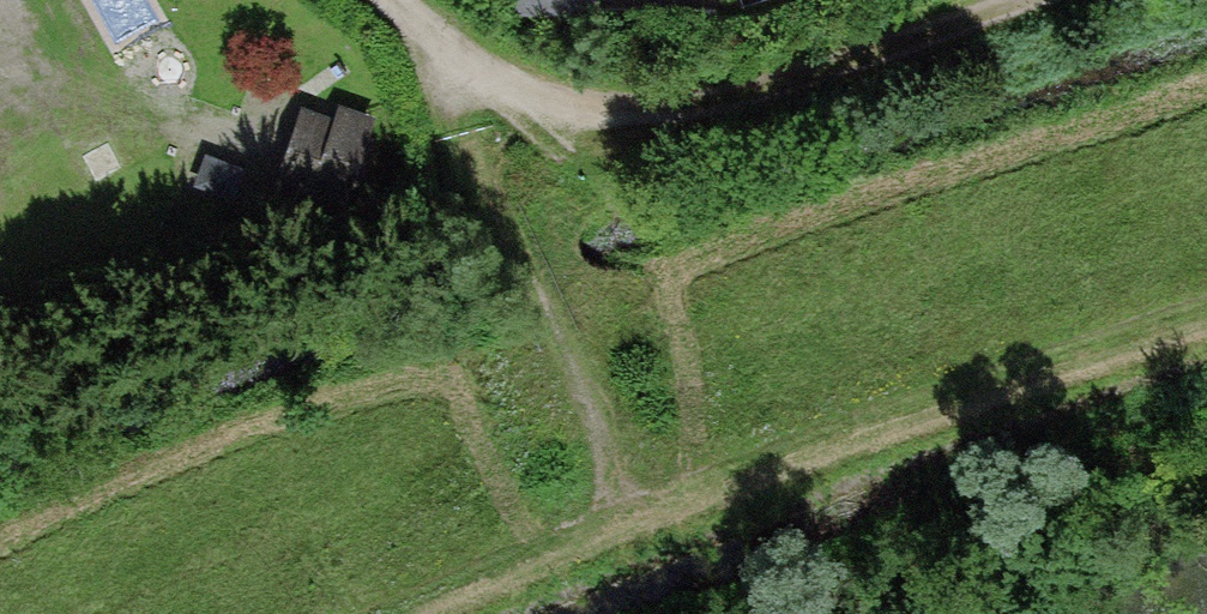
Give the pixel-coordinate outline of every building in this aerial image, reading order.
[(381,131),(313,107),(282,196),(350,220),(381,131)]
